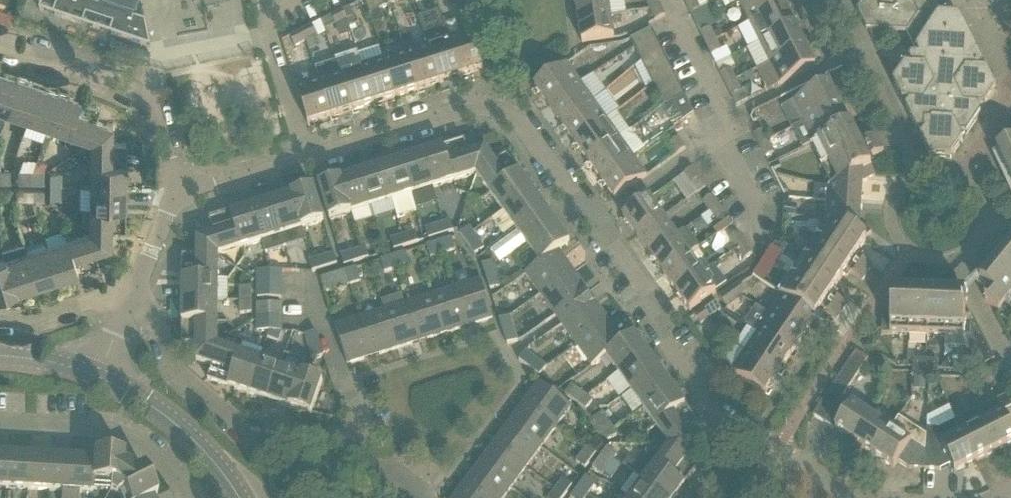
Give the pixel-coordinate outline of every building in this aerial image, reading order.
[(83,25),(86,15),(114,24),(110,35),(151,48),(145,22),(136,19),(140,5),(138,4),(140,0),(43,0),(43,1),(44,2),(44,1),(57,5),(54,16),(83,25)] [(376,0),(362,0),(370,15),(379,10),(381,9),(376,0)] [(390,0),(376,0),(381,9),(392,4),(390,0)] [(608,0),(576,0),(579,20),(610,15),(608,0)] [(658,0),(646,0),(650,9),(660,4),(658,0)] [(696,0),(693,0),(686,3),(692,14),(701,10),(696,0)] [(783,0),(744,0),(740,2),(750,23),(785,5),(783,0)] [(995,89),(959,16),(945,15),(938,0),(864,0),(857,10),(867,29),(907,32),(919,56),(912,56),(893,84),(903,103),(910,104),(906,109),(930,158),(951,159),(980,113),(977,107),(984,107),(995,89)] [(665,16),(660,4),(650,9),(656,20),(665,16)] [(795,25),(785,5),(750,23),(760,43),(795,25)] [(347,20),(342,11),(331,16),(336,26),(347,20)] [(614,38),(610,15),(579,20),(582,43),(602,40),(614,38)] [(805,46),(795,25),(760,43),(770,63),(805,46)] [(317,35),(312,26),(301,32),(306,41),(317,35)] [(461,77),(449,39),(445,28),(424,34),(427,46),(439,84),(461,77)] [(716,40),(710,28),(701,33),(706,44),(716,40)] [(658,40),(652,29),(630,40),(636,51),(658,40)] [(306,41),(301,32),(290,38),(295,47),(306,41)] [(483,70),(471,32),(449,39),(461,77),(483,70)] [(663,52),(658,40),(636,51),(642,62),(663,52)] [(721,51),(716,40),(706,44),(712,56),(721,51)] [(439,84),(427,46),(405,53),(417,90),(439,84)] [(816,67),(805,46),(770,63),(780,84),(816,67)] [(669,63),(663,52),(642,62),(647,73),(669,63)] [(358,53),(336,60),(337,62),(352,111),(374,104),(362,66),(358,53)] [(417,90),(405,53),(384,60),(395,97),(417,90)] [(395,97),(384,60),(362,66),(374,104),(395,97)] [(337,62),(315,68),(318,80),(330,118),(352,111),(337,62)] [(674,74),(669,63),(647,73),(653,84),(674,74)] [(548,106),(580,83),(567,64),(535,87),(548,106)] [(736,80),(730,69),(721,74),(727,85),(736,80)] [(18,78),(0,72),(0,123),(2,123),(6,112),(18,78)] [(680,85),(674,74),(653,84),(658,96),(680,85)] [(27,119),(38,85),(18,78),(6,112),(27,119)] [(330,118),(318,80),(296,87),(308,125),(330,118)] [(742,92),(736,80),(727,85),(732,96),(742,92)] [(561,124),(594,102),(580,83),(548,106),(561,124)] [(795,102),(803,120),(805,123),(840,105),(830,84),(795,102)] [(47,126),(59,92),(38,85),(27,119),(47,126)] [(685,96),(680,85),(658,96),(664,107),(685,96)] [(68,133),(79,99),(59,92),(47,126),(68,133)] [(100,106),(79,99),(68,133),(90,140),(112,125),(96,119),(100,106)] [(575,143),(607,120),(594,102),(561,124),(575,143)] [(805,123),(793,129),(803,149),(812,145),(818,142),(851,126),(840,105),(805,123)] [(588,161),(620,139),(607,120),(575,143),(588,161)] [(111,142),(112,125),(90,140),(90,163),(126,164),(126,142),(111,142)] [(851,126),(818,142),(839,183),(839,184),(871,168),(867,159),(884,150),(876,135),(859,143),(851,126)] [(763,130),(758,132),(754,134),(760,145),(769,141),(763,130)] [(996,152),(1010,184),(1010,130),(996,152)] [(686,149),(678,138),(670,144),(677,155),(686,149)] [(601,180),(633,157),(620,139),(588,161),(601,180)] [(464,141),(444,147),(454,182),(477,175),(485,149),(469,155),(464,141)] [(775,152),(769,141),(760,145),(765,157),(775,152)] [(454,182),(444,147),(423,154),(434,188),(454,182)] [(495,163),(485,149),(477,175),(490,194),(519,173),(507,155),(495,163)] [(434,188),(423,154),(402,160),(413,195),(434,188)] [(615,199),(637,183),(647,176),(633,157),(601,180),(615,199)] [(413,195),(402,160),(381,167),(392,201),(413,195)] [(125,186),(126,164),(90,163),(89,185),(125,186)] [(392,201),(381,167),(361,173),(371,208),(392,201)] [(875,176),(871,168),(839,184),(839,183),(829,187),(828,201),(861,204),(863,182),(875,176)] [(700,179),(692,169),(684,174),(691,185),(700,179)] [(0,170),(0,182),(10,182),(10,170),(0,170)] [(30,182),(31,171),(18,171),(17,182),(30,182)] [(43,182),(44,171),(31,171),(30,182),(43,182)] [(61,185),(61,172),(50,172),(49,185),(61,185)] [(371,208),(361,173),(340,180),(350,214),(371,208)] [(532,190),(519,173),(490,194),(503,211),(532,190)] [(350,214),(340,180),(319,187),(325,206),(330,221),(350,214)] [(60,198),(61,185),(49,185),(49,198),(60,198)] [(125,207),(125,186),(89,185),(89,207),(125,207)] [(9,188),(0,188),(0,199),(9,199),(9,188)] [(30,199),(30,188),(17,188),(17,199),(30,199)] [(43,199),(43,188),(30,188),(30,199),(43,199)] [(324,223),(313,188),(292,195),(303,229),(324,223)] [(545,208),(532,190),(503,211),(515,229),(545,208)] [(303,229),(292,195),(271,202),(282,236),(303,229)] [(719,206),(712,196),(703,202),(711,212),(719,206)] [(637,237),(663,218),(649,199),(623,218),(637,237)] [(860,225),(861,204),(828,201),(827,215),(836,222),(837,220),(867,240),(872,233),(860,225)] [(282,236),(271,202),(251,208),(262,242),(265,254),(286,247),(282,236)] [(732,225),(726,216),(719,206),(711,212),(718,222),(711,227),(717,236),(732,225)] [(125,229),(125,207),(89,207),(89,231),(88,231),(110,246),(110,229),(125,229)] [(262,242),(251,208),(230,215),(241,249),(262,242)] [(557,226),(545,208),(515,229),(528,247),(557,226)] [(241,249),(230,215),(209,221),(213,235),(197,240),(219,256),(241,249)] [(650,255),(676,237),(663,218),(637,237),(650,255)] [(836,222),(811,259),(841,279),(847,271),(862,281),(872,267),(856,256),(867,240),(837,220),(836,222)] [(451,221),(438,225),(441,236),(454,232),(451,221)] [(441,236),(438,225),(426,229),(429,240),(441,236)] [(570,244),(557,226),(528,247),(540,264),(539,264),(540,265),(559,251),(570,244)] [(460,234),(467,245),(477,238),(469,228),(460,234)] [(663,274),(689,255),(700,247),(687,229),(676,237),(650,255),(663,274)] [(94,251),(110,246),(88,231),(66,238),(77,272),(98,265),(94,251)] [(416,232),(403,236),(407,247),(419,243),(416,232)] [(746,243),(738,233),(730,239),(737,249),(746,243)] [(407,247),(403,236),(391,240),(394,251),(407,247)] [(77,272),(66,238),(46,244),(57,278),(77,272)] [(453,238),(440,242),(444,253),(456,249),(453,238)] [(484,249),(477,238),(467,245),(475,255),(484,249)] [(218,279),(219,256),(197,240),(197,257),(183,257),(182,279),(218,279)] [(36,285),(25,250),(22,241),(2,248),(5,257),(15,291),(36,285)] [(444,253),(440,242),(428,246),(431,257),(444,253)] [(753,254),(748,247),(746,243),(737,249),(744,260),(753,254)] [(57,278),(46,244),(25,250),(36,285),(57,278)] [(980,285),(990,293),(984,301),(998,312),(1004,304),(1010,310),(1010,308),(1010,307),(1010,247),(980,285)] [(366,248),(353,252),(356,263),(369,259),(366,248)] [(574,272),(559,251),(540,265),(539,264),(526,274),(541,295),(574,272)] [(356,263),(353,252),(341,256),(344,267),(356,263)] [(407,253),(394,257),(398,267),(410,264),(407,253)] [(334,254),(322,258),(325,269),(337,265),(334,254)] [(676,292),(703,274),(689,255),(663,274),(676,292)] [(5,257),(0,258),(0,296),(15,291),(5,257)] [(398,267),(394,257),(382,261),(385,271),(398,267)] [(325,269),(322,258),(309,262),(313,273),(325,269)] [(811,259),(786,298),(816,317),(821,309),(837,319),(847,305),(831,294),(841,279),(811,259)] [(482,265),(486,277),(497,274),(493,262),(482,265)] [(676,292),(690,312),(727,285),(714,266),(703,274),(676,292)] [(357,269),(346,272),(350,284),(361,281),(357,269)] [(282,285),(282,271),(258,271),(258,284),(282,285)] [(350,284),(346,272),(321,280),(325,292),(350,284)] [(609,322),(595,301),(574,272),(541,295),(576,345),(609,322)] [(501,287),(497,274),(486,277),(490,290),(501,287)] [(218,301),(218,279),(182,279),(182,301),(218,301)] [(493,319),(487,300),(481,280),(456,287),(469,326),(493,319)] [(740,283),(730,290),(736,299),(746,292),(740,283)] [(282,299),(282,285),(258,284),(258,298),(282,299)] [(469,326),(456,287),(432,295),(444,334),(469,326)] [(252,301),(252,288),(240,288),(240,301),(252,301)] [(736,299),(730,290),(720,298),(726,306),(736,299)] [(883,320),(882,334),(945,338),(944,347),(969,349),(978,365),(979,368),(995,360),(972,316),(965,317),(966,298),(963,297),(902,294),(892,294),(891,320),(883,320)] [(444,334),(432,295),(408,303),(420,342),(444,334)] [(803,336),(816,317),(786,298),(783,296),(770,314),(803,336)] [(218,323),(218,301),(182,301),(182,323),(218,323)] [(251,314),(252,301),(240,301),(240,314),(251,314)] [(715,301),(711,304),(705,309),(711,317),(721,310),(715,301)] [(420,342),(408,303),(384,310),(396,349),(420,342)] [(282,318),(282,305),(257,304),(257,318),(282,318)] [(711,317),(705,309),(694,316),(700,324),(711,317)] [(396,349),(384,310),(360,318),(372,357),(396,349)] [(791,355),(803,336),(770,314),(758,334),(791,355)] [(510,316),(499,320),(503,332),(514,329),(510,316)] [(282,336),(282,318),(257,318),(257,332),(269,332),(268,339),(279,342),(282,336)] [(372,357),(360,318),(335,326),(347,364),(372,357)] [(624,342),(609,322),(576,345),(592,367),(606,357),(605,356),(624,342)] [(217,346),(218,323),(182,323),(182,344),(196,345),(196,361),(217,346)] [(518,341),(514,329),(503,332),(507,344),(518,341)] [(316,332),(305,335),(309,348),(320,344),(316,332)] [(778,374),(791,355),(758,334),(745,353),(778,374)] [(635,335),(624,342),(605,356),(606,357),(606,356),(618,374),(648,353),(635,335)] [(324,357),(320,344),(309,348),(313,360),(324,357)] [(229,388),(240,354),(217,346),(196,361),(212,367),(207,380),(229,388)] [(855,443),(872,416),(842,396),(867,358),(855,350),(813,416),(855,443)] [(529,368),(536,359),(526,352),(519,361),(529,368)] [(660,370),(648,353),(618,374),(631,391),(660,370)] [(765,394),(778,374),(745,353),(732,372),(765,394)] [(249,394),(260,360),(240,354),(229,388),(249,394)] [(540,376),(546,367),(536,359),(529,368),(540,376)] [(938,370),(938,361),(914,359),(913,369),(925,370),(938,370)] [(269,401),(281,367),(260,360),(249,394),(269,401)] [(290,408),(301,374),(281,367),(269,401),(290,408)] [(925,379),(925,370),(913,369),(913,378),(925,379)] [(673,388),(660,370),(631,391),(644,408),(673,388)] [(937,379),(938,370),(925,370),(925,379),(937,379)] [(322,381),(303,375),(301,374),(290,408),(311,415),(322,381)] [(571,407),(555,395),(539,383),(523,403),(556,427),(571,407)] [(575,402),(582,393),(572,386),(565,395),(575,402)] [(685,405),(673,388),(644,408),(656,426),(685,405)] [(586,410),(593,401),(582,393),(575,402),(586,410)] [(1009,394),(976,411),(996,451),(1010,444),(1010,399),(1009,394)] [(556,427),(523,403),(508,424),(541,448),(556,427)] [(698,423),(685,405),(656,426),(670,445),(696,446),(686,432),(698,423)] [(996,451),(976,411),(956,421),(961,433),(976,461),(996,451)] [(593,420),(601,431),(610,424),(602,414),(593,420)] [(874,456),(892,429),(872,416),(855,443),(874,456)] [(892,429),(874,456),(894,469),(898,462),(909,469),(924,469),(926,436),(899,418),(892,429)] [(961,433),(956,421),(938,430),(927,429),(926,436),(924,469),(940,470),(951,465),(954,472),(976,461),(961,433)] [(541,448),(508,424),(493,444),(526,468),(541,448)] [(617,435),(610,424),(601,431),(608,442),(617,435)] [(593,458),(601,448),(592,441),(584,452),(593,458)] [(526,468),(493,444),(478,464),(511,489),(526,468)] [(686,459),(696,446),(670,445),(656,464),(685,485),(698,468),(686,459)] [(609,465),(617,455),(608,448),(600,458),(609,465)] [(585,469),(593,458),(584,452),(576,462),(585,469)] [(6,488),(9,454),(0,454),(0,488),(6,488)] [(28,490),(30,456),(9,454),(6,488),(28,490)] [(93,484),(110,485),(109,491),(116,496),(122,493),(125,497),(151,497),(156,496),(143,469),(142,470),(123,457),(123,456),(93,455),(93,459),(91,483),(93,484)] [(30,456),(28,490),(50,491),(52,457),(30,456)] [(50,491),(61,492),(61,497),(70,497),(72,458),(52,457),(50,491)] [(79,493),(92,493),(93,484),(91,483),(93,459),(72,458),(70,497),(78,497),(79,493)] [(602,476),(609,465),(600,458),(593,469),(602,476)] [(478,464),(463,485),(481,497),(504,497),(511,489),(478,464)] [(685,485),(656,464),(643,482),(665,497),(675,497),(685,485)] [(588,495),(595,484),(586,477),(579,488),(588,495)] [(572,486),(563,480),(556,490),(564,497),(572,486)] [(643,482),(631,497),(665,497),(643,482)] [(463,485),(453,497),(481,497),(463,485)] [(588,495),(579,488),(571,497),(585,497),(588,495)] [(564,497),(556,490),(550,497),(564,497)]
